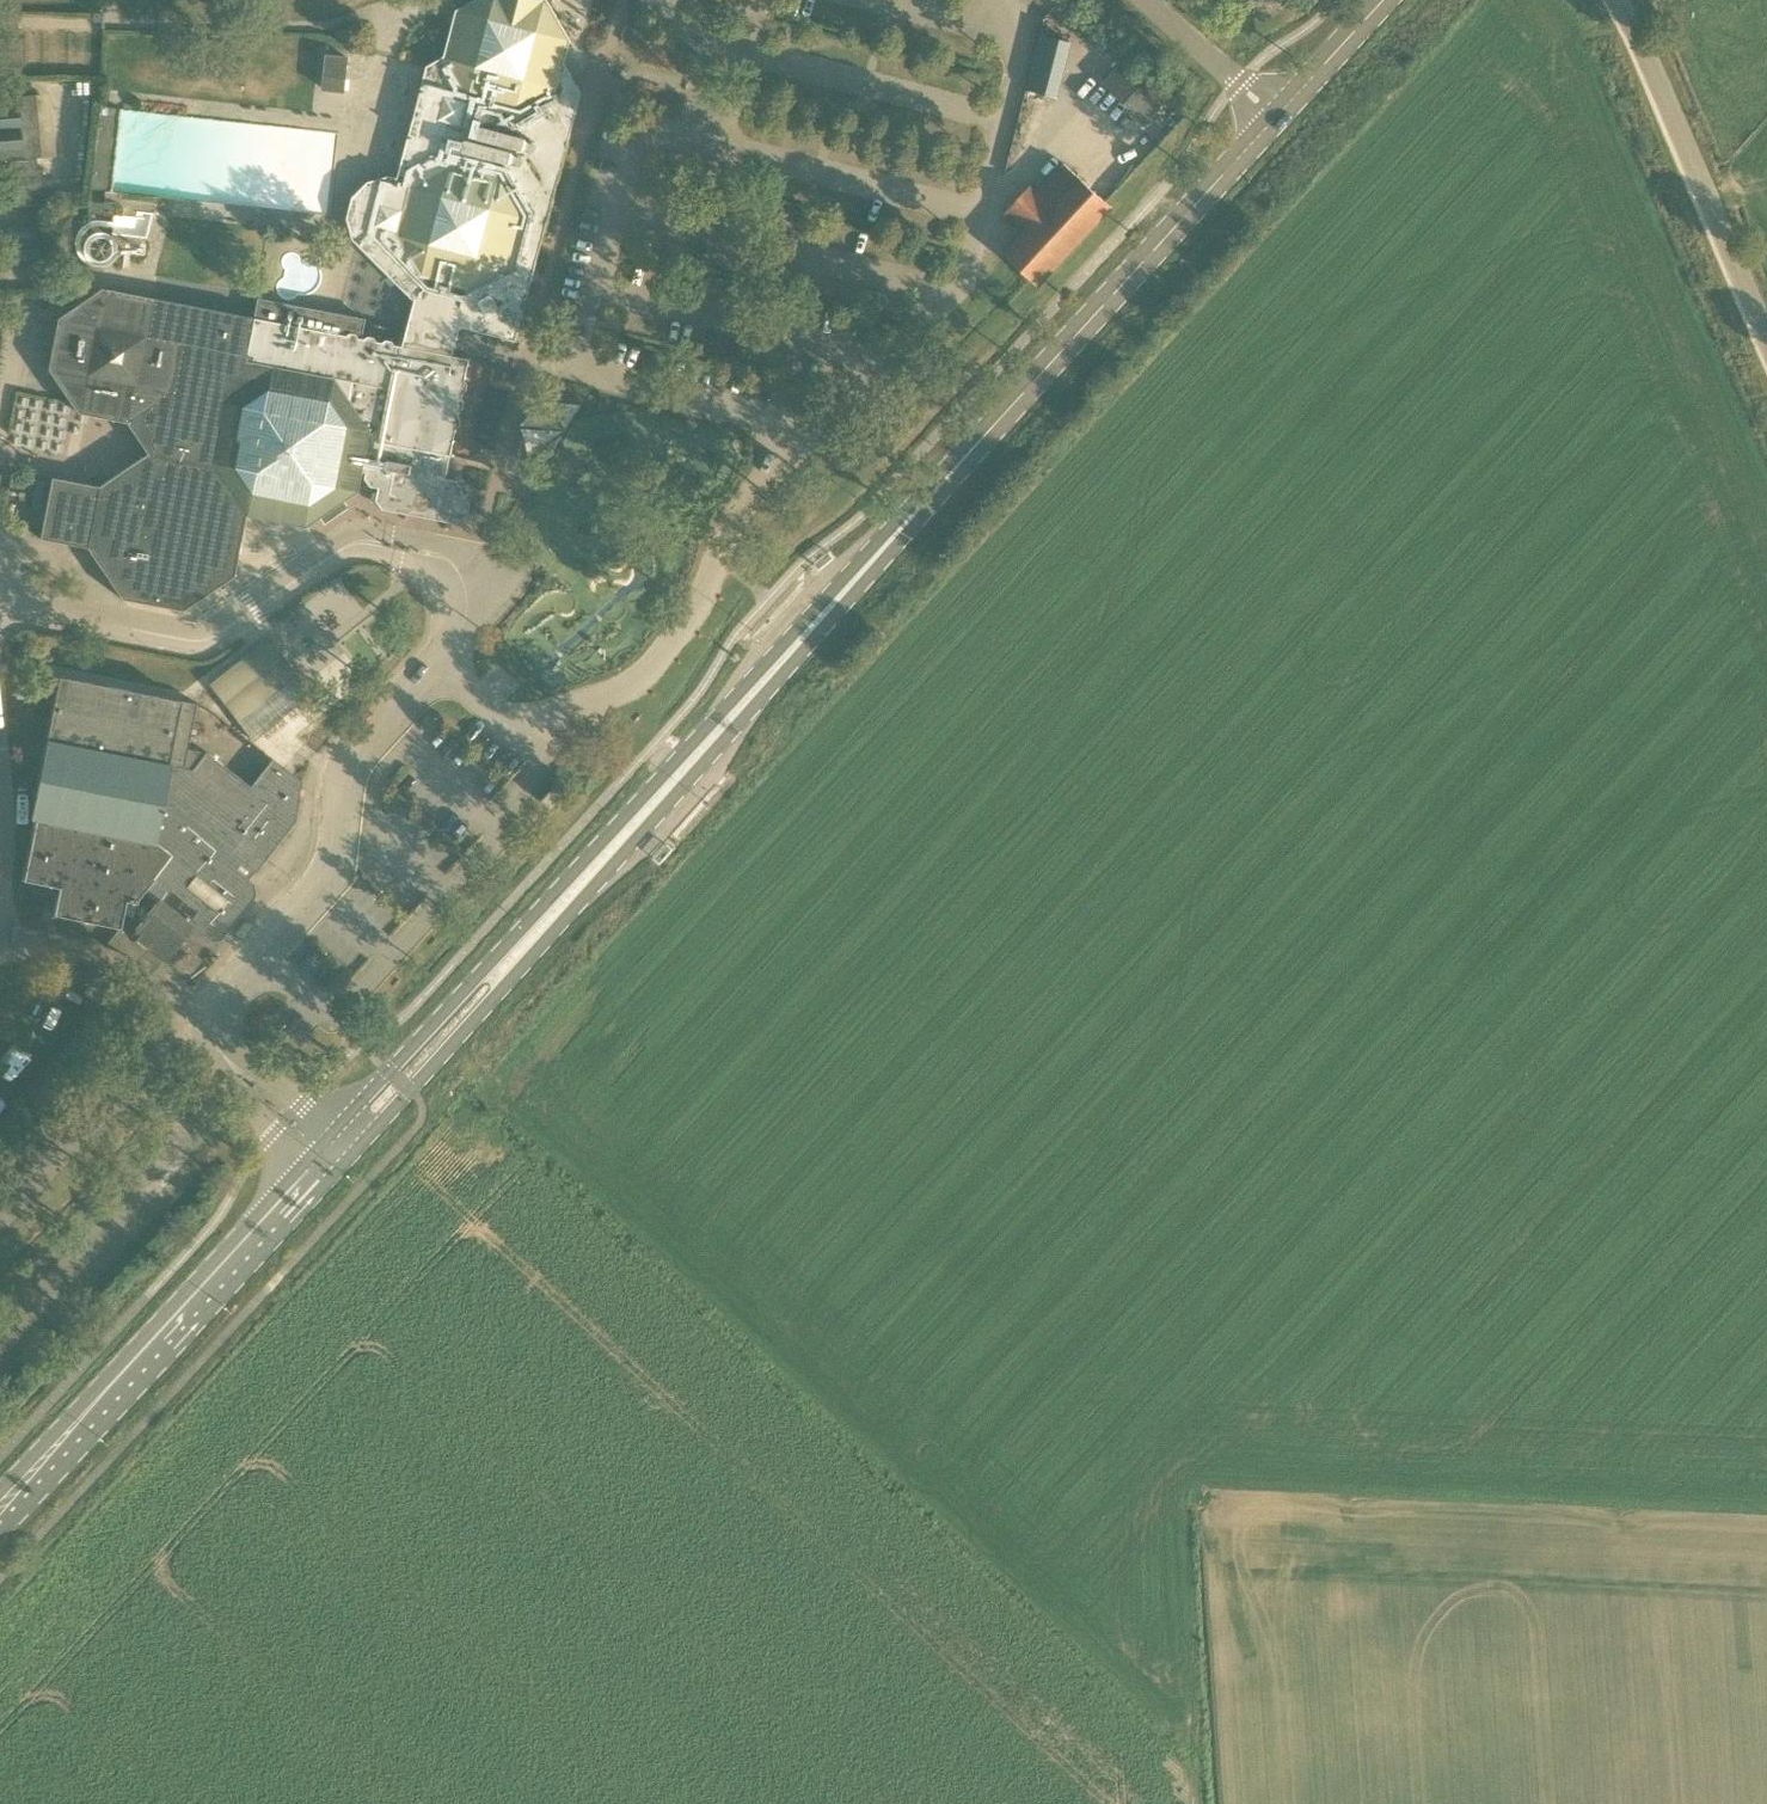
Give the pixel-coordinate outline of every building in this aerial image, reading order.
[(460,326),(476,330),(516,341),(523,318),(529,293),(537,262),(545,231),(576,115),(580,91),(565,62),(571,40),(547,0),(474,0),(457,10),(445,56),(428,66),(399,178),(390,176),(368,180),(353,196),(347,217),(353,238),(379,263),(415,297),(410,324),(444,333),(414,477),(407,508),(412,504),(417,511),(426,512),(432,508),(443,510),(448,517),(457,518),(464,513),(466,504),(461,497),(463,487),(461,485),(458,480),(447,478),(451,455),(455,456),(455,454),(452,454),(454,441),(457,430),(456,430),(457,428),(461,426),(462,420),(459,416),(461,410),(464,408),(465,402),(463,398),(464,392),(467,390),(469,384),(466,380),(470,364),(469,364),(470,359),(453,355),(460,326)] [(1053,96),(1069,41),(1040,33),(1024,88),(1053,96)] [(344,90),(347,57),(326,54),(323,88),(344,90)] [(1141,122),(1163,99),(1120,58),(1097,82),(1141,122)] [(35,94),(0,97),(0,161),(9,160),(13,206),(45,203),(42,169),(37,169),(36,157),(41,157),(35,94)] [(1107,202),(1095,191),(1083,180),(1065,164),(1038,193),(1030,186),(1008,210),(1029,230),(1005,255),(1039,286),(1112,207),(1107,202)] [(114,216),(114,214),(115,203),(103,201),(104,191),(89,190),(87,213),(114,216)] [(182,342),(249,355),(256,318),(153,298),(101,288),(58,318),(48,369),(69,400),(77,413),(84,414),(126,422),(173,390),(182,342)] [(348,334),(256,318),(249,355),(359,377),(352,413),(363,415),(361,427),(376,430),(368,469),(367,472),(366,478),(371,486),(380,488),(382,486),(385,490),(383,498),(386,504),(407,508),(414,477),(444,333),(410,324),(405,344),(397,343),(394,340),(388,338),(384,341),(379,340),(376,336),(370,335),(366,338),(361,337),(358,333),(352,332),(348,334)] [(173,390),(126,422),(146,454),(213,467),(239,506),(248,513),(307,525),(324,513),(327,518),(344,507),(341,502),(358,491),(361,471),(367,472),(368,469),(376,430),(361,427),(363,415),(352,413),(359,377),(249,355),(182,342),(173,390)] [(182,610),(234,576),(239,506),(213,467),(146,454),(99,486),(50,477),(39,538),(87,547),(122,599),(182,610)] [(132,936),(165,962),(185,937),(180,933),(188,923),(209,939),(220,938),(253,895),(252,884),(246,879),(253,870),(256,872),(295,821),(302,781),(272,758),(251,786),(206,751),(205,753),(187,748),(196,703),(59,676),(30,818),(34,818),(22,877),(59,885),(54,914),(120,927),(125,898),(136,900),(143,891),(158,902),(132,936)] [(213,707),(254,729),(264,710),(223,688),(213,707)] [(53,980),(42,1000),(72,1018),(84,998),(53,980)] [(30,1076),(46,1057),(26,1040),(10,1058),(30,1076)]
